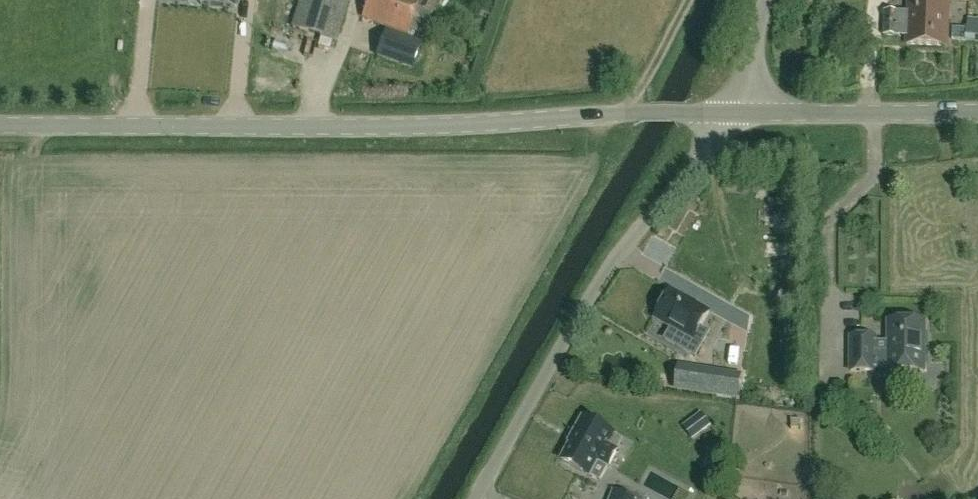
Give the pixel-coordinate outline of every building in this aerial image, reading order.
[(165,4),(177,8),(183,7),(183,3),(199,4),(198,9),(215,15),(235,12),(236,0),(165,0),(165,4)] [(349,0),(299,0),(290,28),(336,43),(349,0)] [(406,35),(416,9),(431,15),(437,0),(369,0),(362,19),(406,35)] [(908,19),(898,18),(899,13),(885,13),(884,37),(908,38),(908,46),(947,48),(950,0),(909,0),(908,19)] [(977,43),(977,18),(968,17),(965,42),(977,43)] [(377,57),(412,71),(421,47),(386,33),(377,57)] [(329,51),(332,42),(320,38),(318,48),(329,51)] [(693,342),(694,341),(705,347),(712,335),(701,329),(710,314),(672,292),(656,320),(693,342)] [(852,338),(852,372),(876,372),(876,370),(890,370),(890,372),(924,373),(925,323),(890,322),(890,353),(876,353),(876,338),(852,338)] [(676,366),(673,389),(736,399),(740,375),(676,366)] [(712,426),(701,413),(692,420),(702,433),(712,426)] [(615,435),(583,418),(574,435),(576,436),(562,461),(590,476),(598,461),(609,467),(617,451),(622,440),(614,436),(615,435)] [(609,498),(643,498),(649,483),(619,472),(609,498)]
